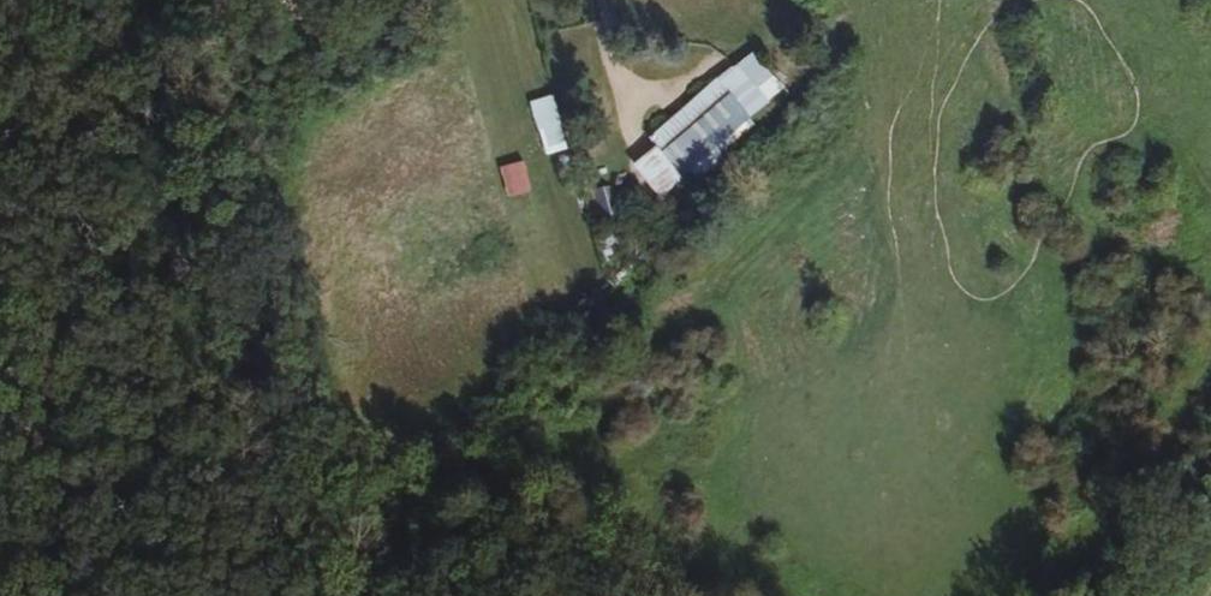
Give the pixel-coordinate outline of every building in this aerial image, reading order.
[(648,156),(669,184),(778,99),(750,61),(644,140),(648,156)] [(534,99),(544,153),(566,149),(556,95),(534,99)] [(652,196),(669,184),(648,156),(632,170),(652,196)] [(507,195),(531,191),(527,161),(503,165),(507,195)]
